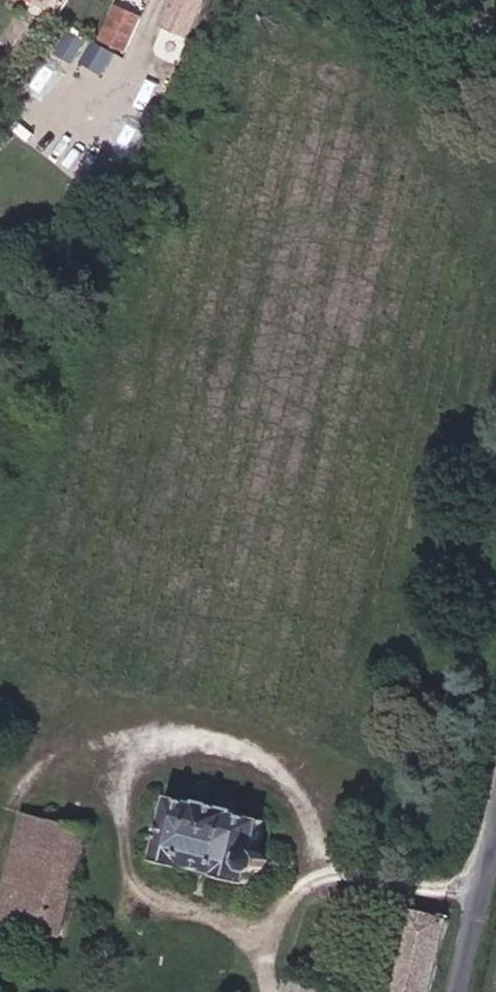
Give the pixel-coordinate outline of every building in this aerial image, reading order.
[(142,56),(157,25),(139,15),(128,33),(78,4),(80,0),(60,0),(59,2),(56,6),(142,56)] [(193,37),(210,0),(180,0),(168,26),(193,37)] [(94,38),(82,62),(107,75),(119,51),(94,38)] [(288,856),(277,852),(283,825),(264,819),(266,810),(227,800),(224,806),(197,800),(179,865),(198,871),(202,862),(238,873),(236,883),(264,891),(267,882),(281,884),(288,856)] [(10,919),(78,938),(105,832),(39,815),(10,919)] [(459,911),(423,902),(399,991),(441,991),(459,911)]
